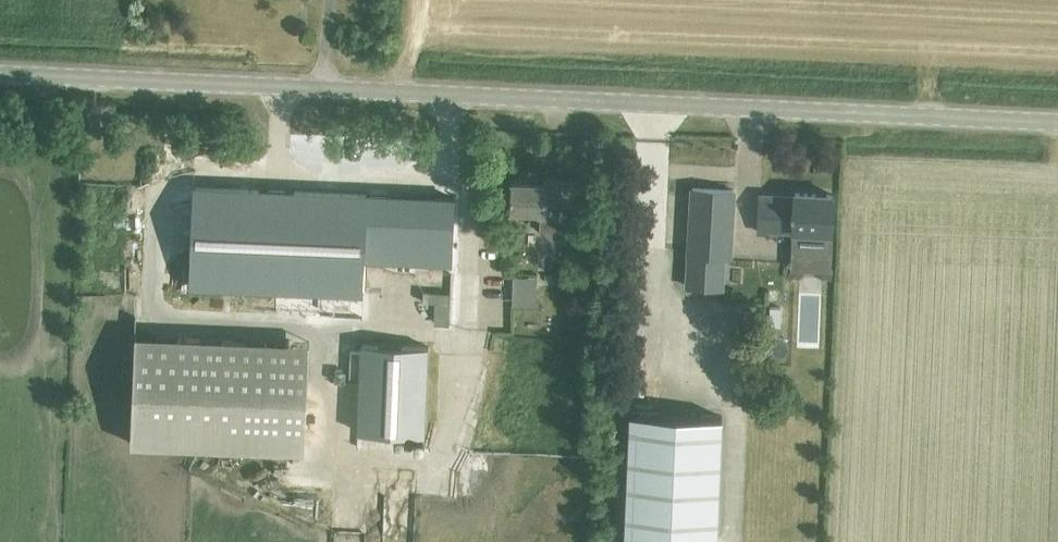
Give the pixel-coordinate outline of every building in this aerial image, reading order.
[(540,211),(539,231),(553,232),(553,241),(568,242),(569,217),(566,217),(567,202),(577,202),(578,179),(545,178),(544,182),(511,181),(510,209),(540,211)] [(193,187),(189,285),(363,293),(365,262),(451,265),(454,198),(193,187)] [(687,286),(721,288),(723,256),(730,257),(733,190),(692,187),(688,255),(689,255),(687,286)] [(758,231),(765,231),(765,229),(794,230),(808,230),(807,245),(831,246),(833,194),(794,193),(794,197),(760,195),(758,231)] [(536,276),(511,276),(511,304),(536,304),(536,276)] [(438,318),(438,325),(448,325),(448,301),(433,301),(433,317),(438,318)] [(131,443),(305,450),(309,341),(135,334),(131,443)] [(346,375),(360,375),(357,446),(388,448),(389,433),(424,434),(428,346),(361,343),(361,349),(347,348),(346,375)] [(630,412),(624,531),(627,531),(715,536),(717,536),(722,416),(630,412)] [(626,541),(715,541),(715,536),(627,531),(626,541)]
